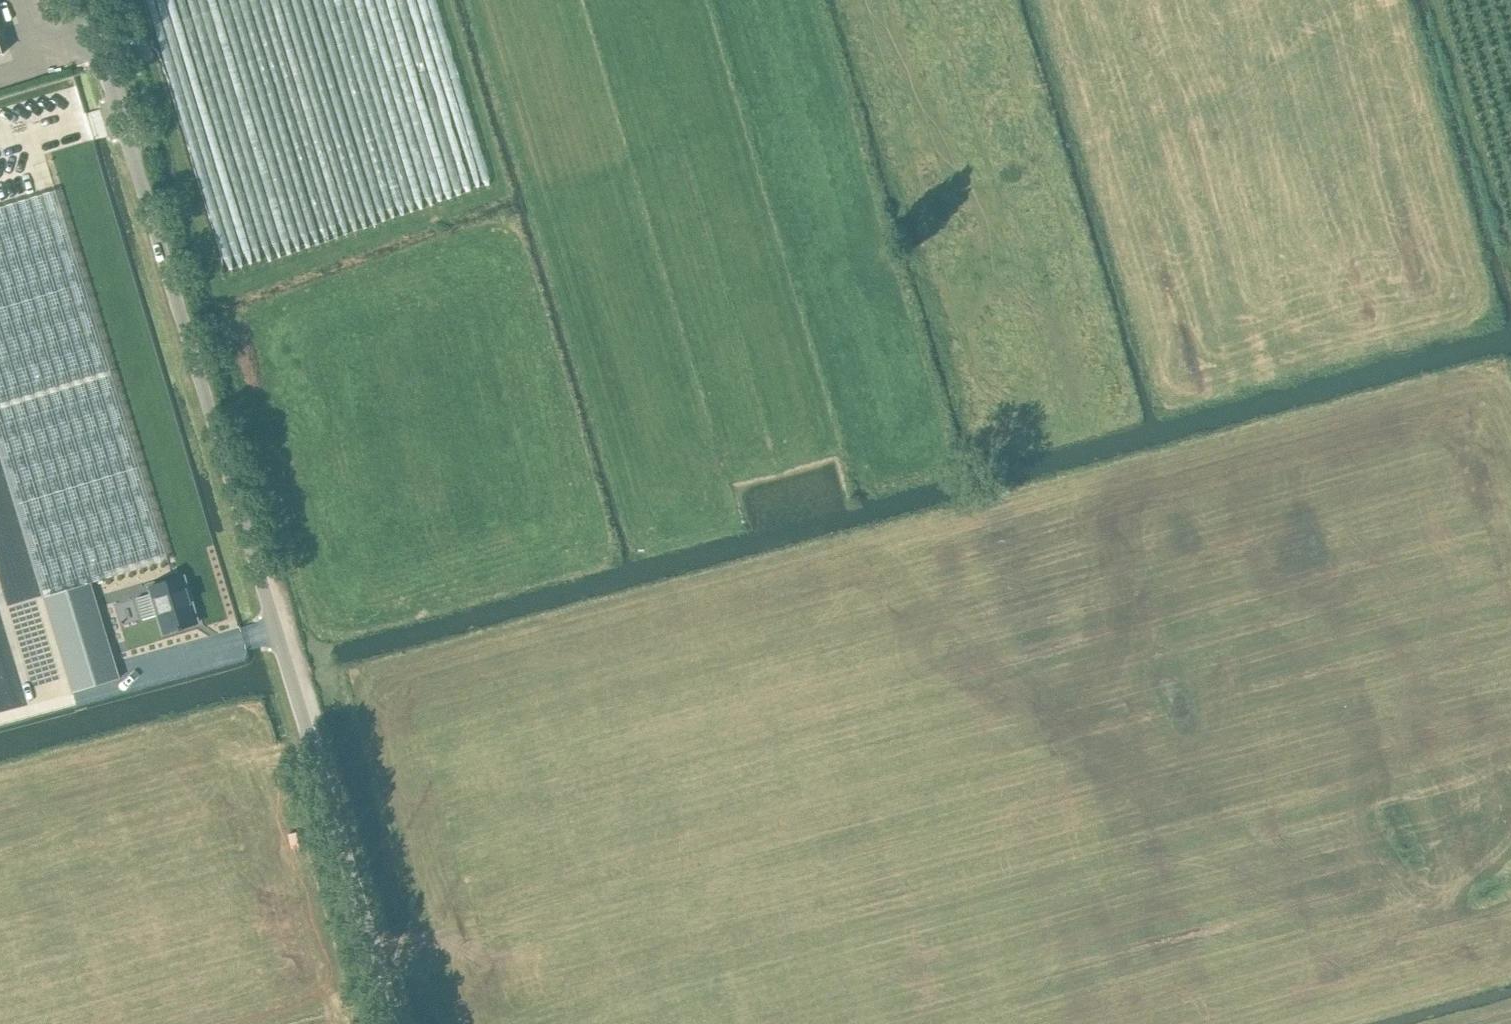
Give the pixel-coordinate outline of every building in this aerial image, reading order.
[(44,596),(43,596),(72,692),(120,677),(91,583),(168,559),(56,190),(0,207),(0,450),(44,596)] [(183,576),(149,586),(164,633),(198,623),(183,576)]
